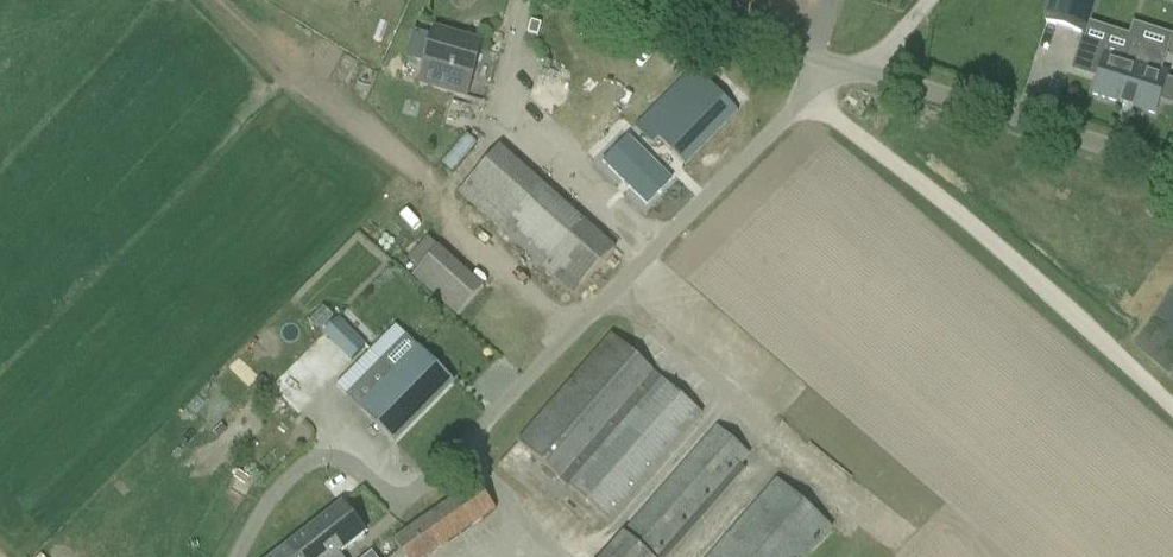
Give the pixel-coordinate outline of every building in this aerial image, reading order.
[(1084,36),(1095,0),(1053,0),(1046,23),(1084,36)] [(420,87),(466,100),(482,44),(435,31),(420,87)] [(1093,96),(1155,115),(1159,101),(1172,105),(1172,82),(1166,80),(1167,75),(1158,73),(1164,54),(1132,44),(1126,62),(1106,56),(1093,96)] [(658,143),(685,167),(739,112),(694,69),(633,130),(651,148),(658,143)] [(627,139),(604,163),(648,205),(671,182),(627,139)] [(458,193),(557,281),(575,297),(615,251),(499,149),(458,193)] [(439,248),(413,277),(459,317),(484,289),(439,248)] [(366,349),(338,321),(324,335),(352,363),(366,349)] [(394,376),(360,411),(394,444),(454,383),(421,350),(407,336),(381,363),(394,376)] [(609,522),(702,415),(612,336),(519,444),(609,522)] [(271,387),(262,378),(253,387),(262,396),(271,387)] [(746,471),(741,466),(750,456),(718,429),(606,556),(670,556),(746,471)] [(817,546),(832,529),(778,481),(712,556),(807,556),(817,546)] [(496,510),(477,484),(393,542),(404,556),(429,556),(496,510)] [(342,505),(286,549),(293,556),(342,556),(340,555),(366,534),(342,505)] [(286,549),(275,556),(293,556),(286,549)]
